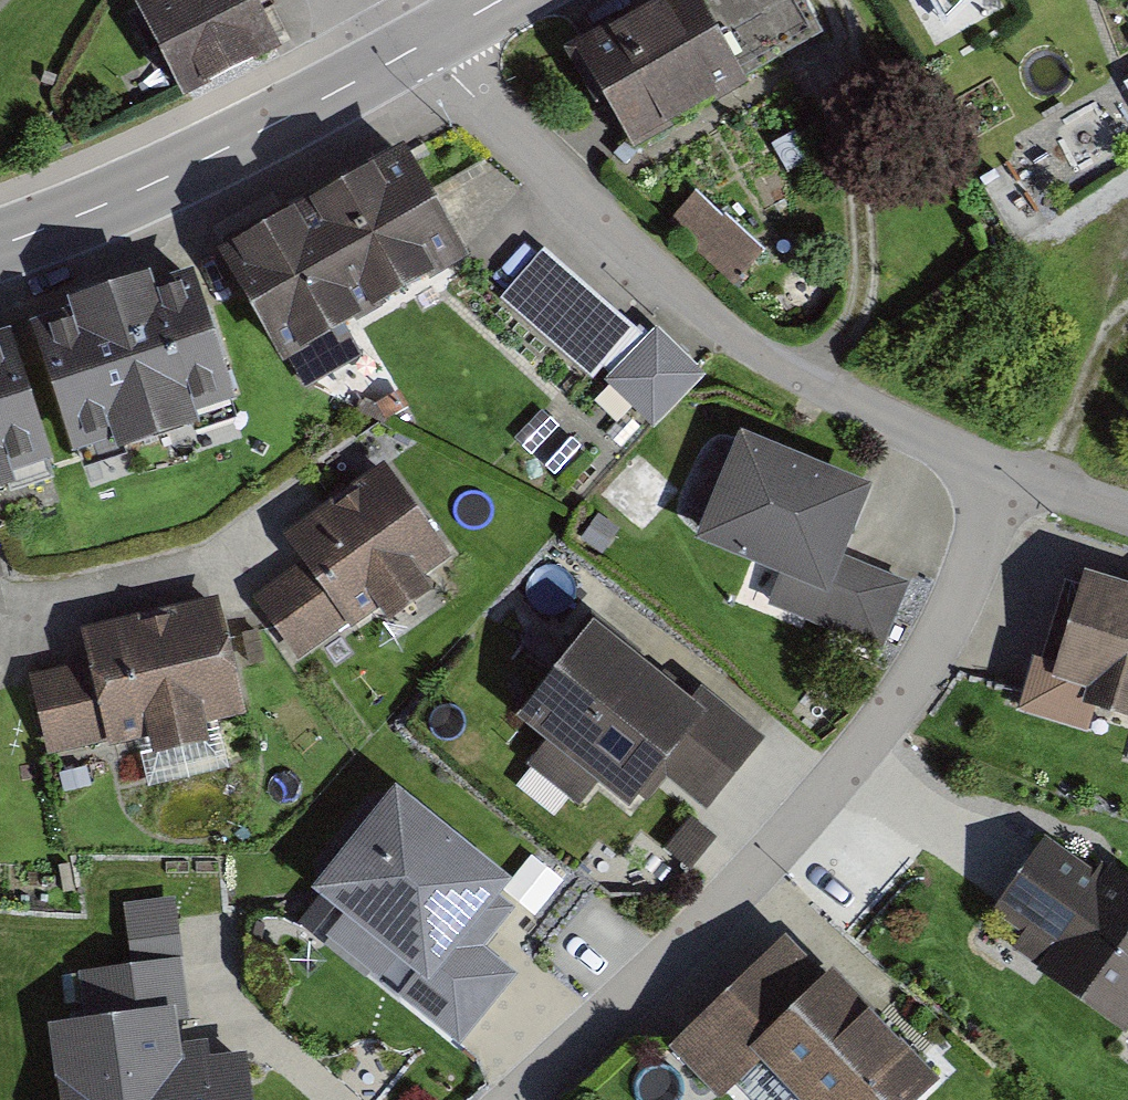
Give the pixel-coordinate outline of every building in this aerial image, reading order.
[(162,5),(210,99),(308,49),(283,0),(171,0),(162,5)] [(601,42),(666,152),(777,87),(725,0),(672,0),(601,42)] [(945,33),(978,0),(926,0),(945,33)] [(429,143),(248,249),(319,370),(501,263),(429,143)] [(773,247),(702,191),(670,231),(740,287),(773,247)] [(544,257),(503,303),(651,437),(704,378),(656,335),(645,347),(544,257)] [(208,271),(54,325),(100,456),(254,403),(208,271)] [(0,345),(0,481),(66,462),(28,336),(0,345)] [(883,497),(753,435),(707,532),(785,568),(767,604),(871,653),(912,567),(861,543),(883,497)] [(311,557),(264,597),(322,665),(389,609),(412,636),(451,603),(434,583),(465,557),(387,466),(298,542),(311,557)] [(1102,572),(1065,677),(1127,699),(1127,581),(1102,572)] [(99,663),(45,675),(62,751),(121,739),(124,754),(247,727),(220,604),(92,632),(99,663)] [(518,728),(630,818),(662,778),(704,726),(687,712),(593,636),(518,728)] [(687,712),(704,726),(662,778),(707,814),(764,744),(702,694),(687,712)] [(535,893),(411,789),(326,890),(358,916),(344,932),(394,973),(404,961),(424,978),(406,1000),(463,1047),(526,972),(492,944),(535,893)] [(1126,1040),(1127,1037),(1127,884),(1110,872),(1104,881),(1046,840),(992,917),(1050,958),(1036,977),(1126,1040)] [(122,907),(131,968),(79,975),(86,1028),(176,1016),(177,1026),(193,1024),(176,900),(122,907)] [(806,938),(698,1055),(743,1096),(775,1060),(819,1099),(942,1099),(961,1079),(806,938)] [(57,1087),(58,1099),(251,1099),(246,1061),(210,1066),(207,1047),(180,1051),(177,1026),(176,1016),(86,1028),(49,1033),(54,1068),(57,1087)]
